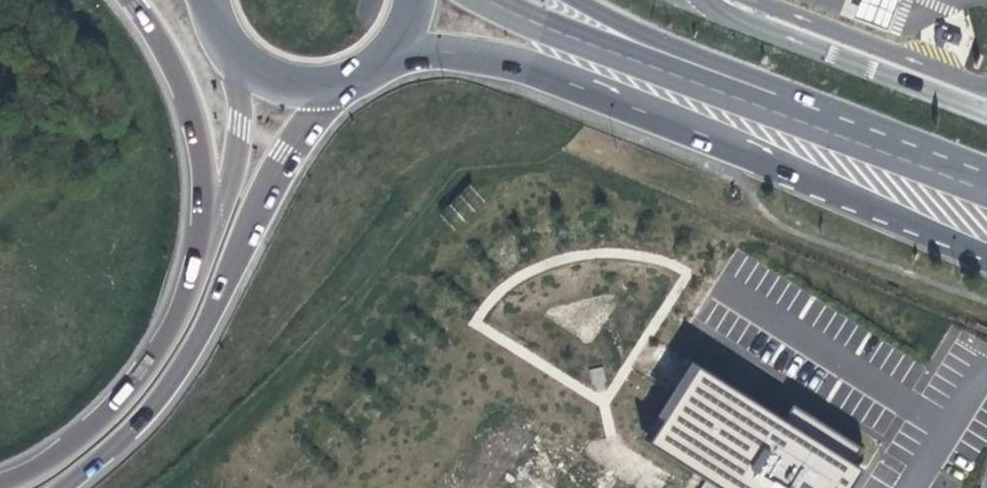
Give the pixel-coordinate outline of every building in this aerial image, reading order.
[(856,17),(886,28),(897,0),(863,0),(856,17)] [(691,358),(641,435),(723,487),(853,487),(865,470),(854,463),(863,448),(828,426),(792,403),(783,417),(691,358)]
